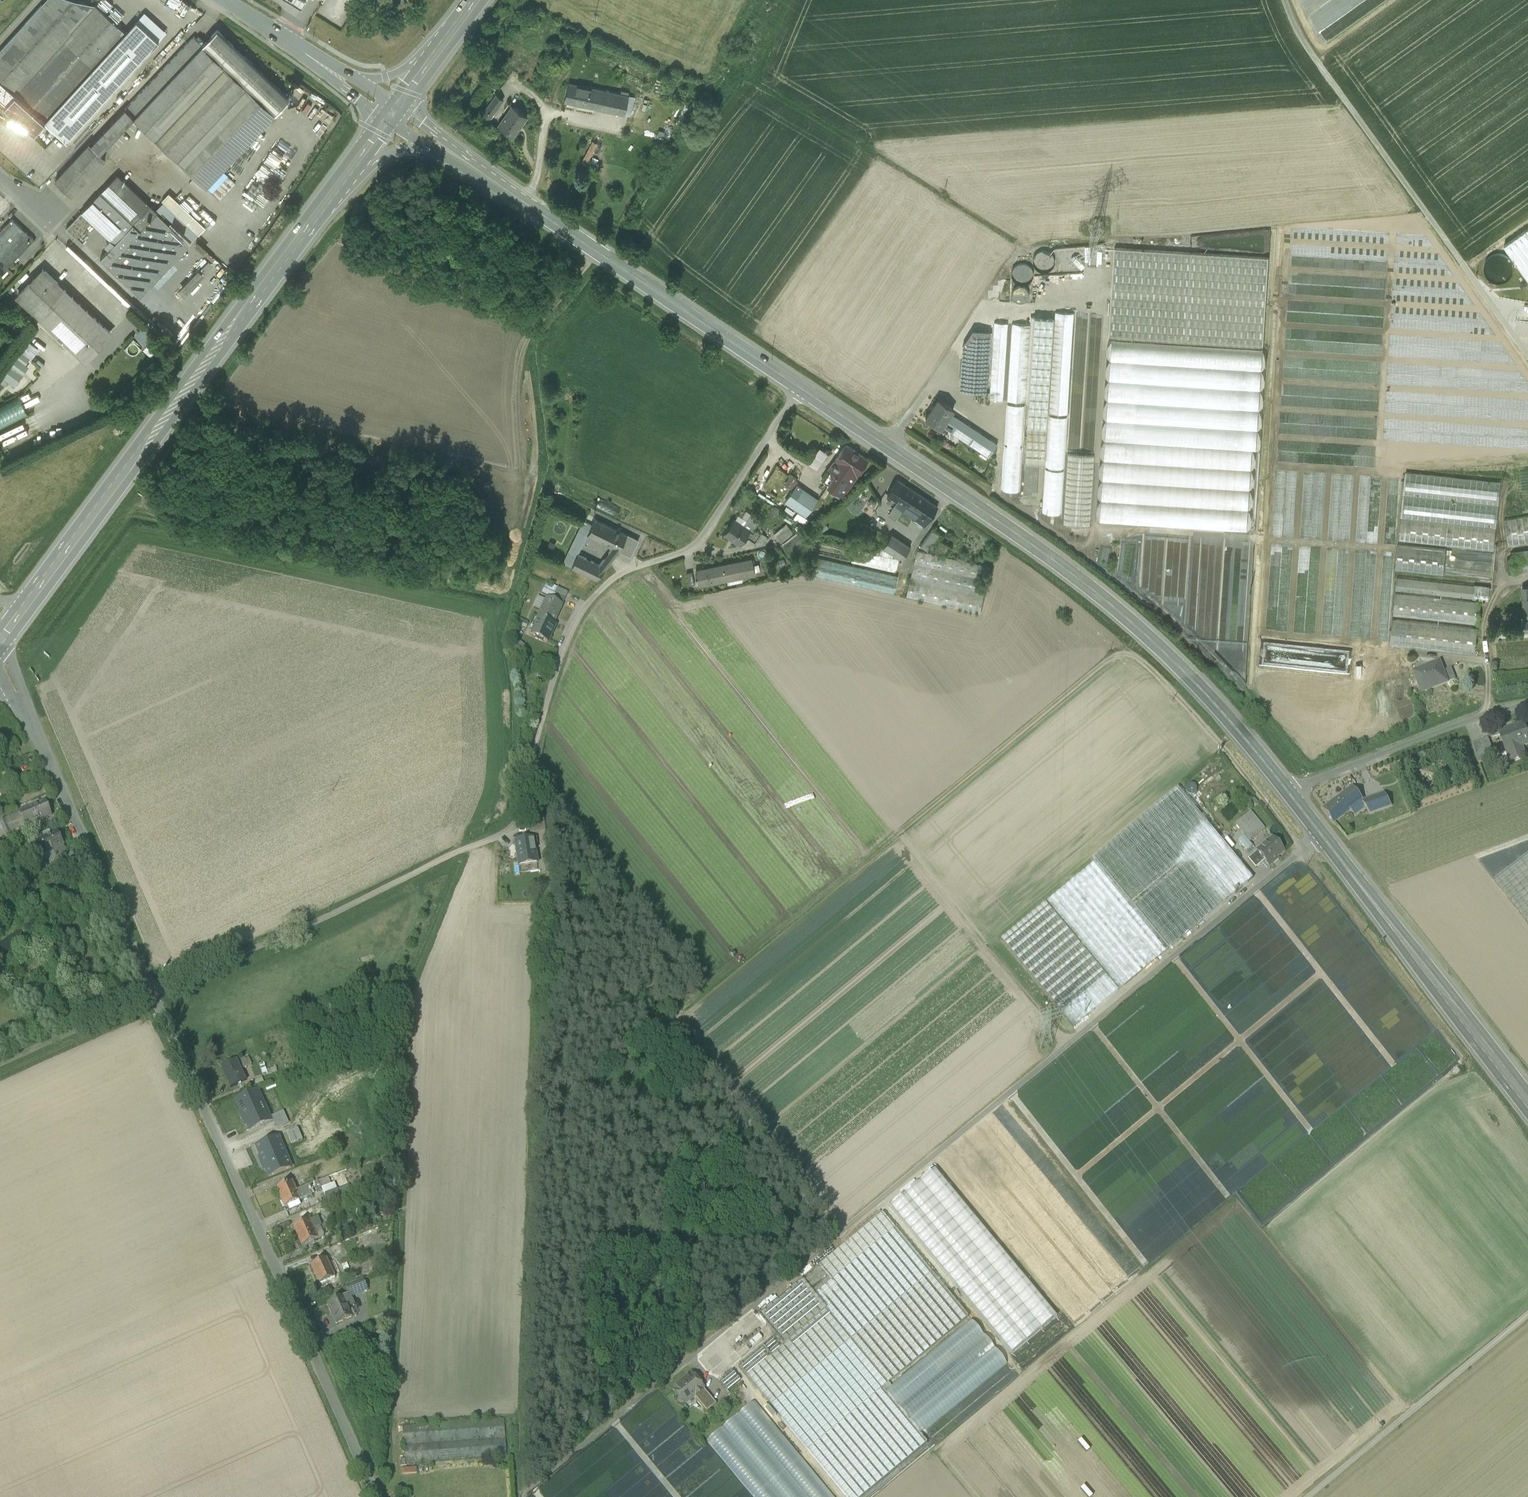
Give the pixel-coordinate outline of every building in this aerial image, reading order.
[(42,4),(71,31),(96,4),(78,0),(46,0),(42,4)] [(124,12),(110,0),(98,0),(95,4),(115,22),(124,12)] [(301,11),(307,0),(282,0),(301,11)] [(0,50),(0,80),(15,94),(64,40),(72,32),(71,31),(42,4),(0,50)] [(126,32),(96,4),(71,31),(72,32),(64,40),(94,67),(126,32)] [(145,12),(137,20),(159,41),(167,32),(145,12)] [(94,67),(45,120),(45,121),(67,141),(159,41),(137,20),(126,32),(94,67)] [(217,29),(203,44),(194,36),(125,109),(137,120),(177,159),(177,158),(211,191),(227,174),(222,170),(289,98),(217,29)] [(64,40),(15,94),(45,120),(94,67),(64,40)] [(0,80),(0,98),(6,104),(15,94),(0,80)] [(591,87),(569,82),(565,101),(588,107),(591,93),(589,93),(591,87)] [(629,95),(591,87),(589,93),(591,93),(588,107),(625,115),(629,95)] [(45,120),(15,94),(6,104),(5,105),(11,111),(26,125),(35,133),(45,121),(45,120)] [(504,99),(497,94),(491,103),(498,108),(504,99)] [(491,103),(484,114),(490,119),(498,108),(491,103)] [(527,116),(513,105),(499,125),(513,136),(527,116)] [(125,109),(92,144),(100,152),(131,120),(134,122),(137,120),(125,109)] [(26,125),(11,111),(8,115),(7,118),(12,120),(25,127),(26,125)] [(90,143),(55,180),(71,194),(106,157),(100,152),(92,144),(90,143)] [(190,243),(117,174),(84,210),(117,241),(100,258),(133,289),(166,255),(173,261),(190,243)] [(211,191),(211,192),(219,200),(235,182),(227,174),(211,191)] [(206,227),(169,193),(162,200),(199,234),(206,227)] [(34,239),(12,218),(0,231),(0,275),(34,239)] [(1504,245),(1527,279),(1527,228),(1504,245)] [(1055,259),(1041,248),(1031,260),(1045,272),(1055,259)] [(1269,257),(1115,248),(1109,336),(1263,346),(1269,257)] [(184,296),(217,262),(211,256),(198,269),(196,267),(176,288),(184,296)] [(1024,262),(1011,268),(1017,283),(1030,277),(1024,262)] [(43,269),(18,296),(28,305),(53,278),(43,269)] [(95,318),(53,278),(28,305),(70,344),(95,318)] [(209,302),(213,293),(204,289),(200,298),(209,302)] [(15,334),(25,321),(0,302),(0,323),(15,334)] [(1074,313),(1055,312),(1049,413),(1067,414),(1074,313)] [(1054,318),(1031,317),(1030,325),(1031,325),(1026,402),(1028,402),(1027,429),(1046,430),(1054,318)] [(95,318),(70,344),(84,358),(110,331),(95,318)] [(1008,323),(994,322),(989,400),(1003,401),(1008,323)] [(1030,325),(1012,324),(1007,401),(1026,402),(1031,325),(1030,325)] [(973,331),(963,346),(960,390),(986,392),(990,332),(973,331)] [(32,337),(27,334),(20,343),(25,346),(32,337)] [(1263,349),(1111,340),(1104,441),(1253,450),(1257,451),(1263,349)] [(19,371),(7,362),(4,366),(6,367),(1,375),(10,382),(19,371)] [(1286,388),(1293,475),(1527,456),(1527,385),(1527,368),(1286,388)] [(0,405),(0,429),(29,414),(19,395),(0,405)] [(953,409),(938,399),(926,418),(941,428),(942,426),(951,413),(953,409)] [(997,444),(951,413),(942,426),(989,457),(997,444)] [(1046,430),(1027,429),(1025,462),(1026,462),(1038,463),(1044,463),(1046,430)] [(1253,450),(1104,441),(1099,522),(1247,531),(1253,450)] [(867,459),(846,445),(836,460),(852,471),(857,475),(867,459)] [(816,453),(811,461),(818,465),(823,458),(816,453)] [(1094,455),(1068,454),(1063,525),(1090,527),(1094,455)] [(852,471),(836,460),(829,470),(846,481),(852,471)] [(1038,463),(1026,462),(1024,495),(1036,496),(1038,463)] [(846,481),(829,470),(823,480),(844,494),(850,484),(846,481)] [(1501,481),(1407,471),(1400,539),(1494,549),(1501,481)] [(790,478),(786,485),(789,487),(794,480),(790,478)] [(918,495),(898,481),(888,494),(898,501),(894,507),(901,511),(904,506),(908,508),(918,495)] [(816,500),(797,487),(786,502),(805,515),(816,500)] [(936,508),(918,495),(908,508),(904,506),(901,511),(923,527),(936,508)] [(629,512),(600,498),(596,507),(624,521),(629,512)] [(894,507),(889,515),(896,519),(901,511),(894,507)] [(1504,517),(1508,544),(1527,541),(1527,514),(1504,517)] [(743,526),(733,519),(724,534),(741,545),(741,544),(744,546),(745,545),(749,538),(746,536),(753,527),(754,528),(759,521),(750,515),(743,526)] [(588,532),(587,535),(592,537),(600,521),(595,519),(588,532)] [(639,540),(600,521),(592,537),(611,546),(619,550),(631,556),(639,540)] [(590,524),(584,522),(580,528),(586,531),(590,524)] [(792,533),(786,525),(783,528),(789,536),(792,533)] [(753,527),(746,536),(749,538),(755,542),(761,533),(754,528),(753,527)] [(586,531),(580,528),(575,538),(583,542),(587,535),(588,532),(586,531)] [(783,528),(774,535),(780,543),(789,536),(783,528)] [(797,532),(783,544),(790,553),(805,542),(797,532)] [(933,532),(922,546),(928,551),(939,537),(933,532)] [(766,536),(761,533),(755,542),(757,544),(762,542),(766,536)] [(911,547),(892,534),(883,548),(899,559),(902,561),(911,547)] [(575,538),(563,563),(571,567),(577,554),(583,542),(575,538)] [(855,548),(814,539),(811,552),(851,562),(852,561),(854,549),(855,548)] [(1493,552),(1398,542),(1396,569),(1491,579),(1493,552)] [(948,549),(939,543),(934,550),(943,556),(948,549)] [(611,546),(608,552),(615,556),(619,550),(611,546)] [(899,559),(883,548),(878,546),(876,554),(884,556),(899,560),(899,559)] [(854,549),(852,561),(882,568),(884,556),(876,554),(854,549)] [(943,556),(916,550),(911,576),(975,590),(990,568),(943,556)] [(592,562),(577,554),(571,567),(586,574),(592,562)] [(899,560),(884,556),(882,568),(899,571),(901,562),(898,561),(899,560)] [(898,576),(816,557),(812,576),(894,594),(898,576)] [(610,562),(603,559),(599,565),(605,568),(610,562)] [(751,560),(696,571),(699,585),(754,575),(751,560)] [(599,565),(592,562),(586,574),(596,579),(605,568),(599,565)] [(692,572),(686,573),(689,586),(695,585),(692,572)] [(975,590),(911,576),(906,597),(979,614),(984,592),(975,590)] [(1482,585),(1398,576),(1397,590),(1477,598),(1477,599),(1478,599),(1478,598),(1481,599),(1482,585)] [(555,594),(557,589),(549,584),(544,595),(553,599),(556,594),(555,594)] [(1490,586),(1482,585),(1481,599),(1484,599),(1484,600),(1486,600),(1486,599),(1489,599),(1490,586)] [(569,594),(557,589),(555,594),(556,594),(553,599),(564,604),(569,594)] [(1480,601),(1396,593),(1394,617),(1478,624),(1480,601)] [(541,611),(546,600),(539,596),(534,607),(541,611)] [(562,605),(547,598),(546,600),(541,611),(537,618),(540,619),(532,636),(547,643),(556,626),(553,625),(562,605)] [(1478,627),(1394,619),(1392,645),(1475,653),(1478,627)] [(1440,662),(1415,672),(1422,689),(1436,683),(1437,686),(1448,682),(1440,662)] [(1451,668),(1446,670),(1450,681),(1456,679),(1451,668)] [(1499,732),(1506,752),(1510,751),(1513,761),(1526,757),(1522,747),(1527,745),(1527,735),(1524,724),(1499,732)] [(1493,751),(1488,738),(1482,740),(1482,741),(1487,754),(1493,751)] [(1482,741),(1473,745),(1480,762),(1489,758),(1487,754),(1482,741)] [(1364,802),(1353,788),(1346,793),(1353,801),(1347,805),(1350,809),(1347,811),(1351,818),(1366,807),(1362,802),(1364,802)] [(1181,790),(1095,861),(1117,887),(1202,816),(1181,790)] [(1346,793),(1323,809),(1333,822),(1347,811),(1350,809),(1347,805),(1353,801),(1346,793)] [(1364,802),(1362,802),(1366,807),(1370,813),(1390,806),(1383,795),(1364,802)] [(45,802),(20,813),(26,827),(51,816),(45,802)] [(1265,829),(1250,812),(1235,825),(1250,842),(1265,829)] [(6,819),(12,833),(26,827),(20,813),(6,819)] [(542,818),(529,820),(530,833),(544,831),(542,818)] [(1254,879),(1204,818),(1185,834),(1235,894),(1254,879)] [(0,822),(0,838),(12,833),(6,819),(0,822)] [(58,832),(32,843),(38,856),(42,865),(56,858),(53,850),(63,845),(64,845),(58,832)] [(1246,850),(1252,845),(1243,835),(1237,839),(1246,850)] [(1233,896),(1184,836),(1118,889),(1168,949),(1233,896)] [(535,839),(515,842),(519,865),(537,863),(534,845),(536,845),(535,839)] [(1273,839),(1256,851),(1258,853),(1254,856),(1262,865),(1265,862),(1269,867),(1276,862),(1274,861),(1284,853),(1273,839)] [(63,845),(53,850),(56,858),(56,859),(67,854),(63,845)] [(1494,881),(1527,924),(1527,854),(1494,881)] [(549,856),(543,857),(546,873),(552,872),(549,856)] [(1262,865),(1254,856),(1249,860),(1256,870),(1262,865)] [(1117,887),(1095,861),(1045,902),(1118,990),(1168,949),(1118,889),(1117,887)] [(1118,990),(1045,902),(1000,940),(1073,1027),(1118,990)] [(1317,967),(1307,976),(1315,985),(1325,977),(1317,967)] [(245,1059),(237,1062),(241,1070),(248,1067),(245,1059)] [(236,1061),(221,1068),(231,1088),(246,1081),(241,1070),(237,1062),(236,1061)] [(262,1079),(252,1083),(254,1089),(264,1085),(262,1079)] [(258,1091),(236,1100),(241,1112),(239,1113),(245,1125),(247,1125),(249,1131),(271,1121),(258,1091)] [(297,1128),(286,1133),(291,1144),(301,1139),(297,1128)] [(266,1178),(292,1168),(279,1135),(253,1145),(266,1178)] [(1055,1316),(934,1170),(890,1207),(1011,1353),(1055,1316)] [(320,1190),(319,1187),(310,1191),(311,1192),(310,1192),(312,1196),(316,1195),(319,1203),(351,1190),(350,1187),(357,1185),(352,1172),(346,1175),(344,1172),(328,1178),(331,1185),(320,1190)] [(320,1176),(304,1183),(306,1187),(317,1182),(322,1180),(320,1176)] [(331,1185),(328,1178),(322,1180),(317,1182),(319,1187),(320,1190),(331,1185)] [(292,1182),(276,1189),(281,1198),(296,1191),(293,1185),(296,1184),(295,1182),(292,1183),(292,1182)] [(296,1191),(281,1198),(285,1208),(288,1207),(290,1211),(300,1206),(299,1202),(301,1201),(312,1196),(310,1192),(311,1192),(310,1191),(319,1187),(317,1182),(306,1187),(296,1191)] [(326,1204),(316,1208),(318,1213),(328,1209),(326,1204)] [(303,1211),(300,1206),(290,1211),(292,1216),(303,1211)] [(323,1216),(326,1224),(349,1215),(345,1206),(323,1216)] [(882,1213),(802,1280),(826,1309),(907,1243),(882,1213)] [(316,1219),(312,1221),(313,1223),(311,1224),(313,1230),(319,1227),(316,1219)] [(309,1220),(294,1227),(298,1237),(313,1230),(311,1224),(313,1223),(312,1221),(310,1222),(309,1220)] [(319,1227),(313,1230),(318,1239),(324,1237),(319,1227)] [(313,1230),(298,1237),(302,1246),(318,1239),(313,1230)] [(771,1355),(746,1376),(808,1450),(888,1383),(968,1317),(907,1243),(826,1309),(771,1355)] [(340,1244),(330,1247),(334,1257),(344,1254),(340,1244)] [(326,1259),(311,1266),(319,1285),(335,1278),(326,1259)] [(362,1280),(346,1286),(349,1295),(350,1295),(351,1298),(367,1291),(362,1280)] [(802,1280),(758,1316),(775,1335),(763,1345),(771,1355),(826,1309),(802,1280)] [(349,1295),(328,1304),(337,1323),(352,1316),(348,1308),(354,1306),(351,1298),(350,1295),(349,1295)] [(808,1450),(846,1496),(861,1496),(927,1443),(919,1434),(925,1429),(926,1430),(1006,1363),(971,1320),(891,1386),(888,1383),(808,1450)] [(994,1383),(997,1389),(1015,1378),(1010,1369),(1004,1372),(1003,1371),(994,1376),(997,1381),(994,1383)] [(727,1390),(740,1380),(731,1370),(718,1380),(727,1390)] [(689,1376),(672,1390),(678,1397),(677,1400),(680,1404),(683,1403),(684,1405),(694,1397),(704,1389),(704,1388),(699,1382),(696,1385),(689,1376)] [(704,1389),(694,1397),(707,1412),(716,1404),(704,1389)] [(959,1413),(963,1419),(992,1395),(987,1389),(973,1400),(974,1401),(959,1413)] [(754,1401),(707,1441),(753,1496),(834,1496),(754,1401)] [(504,1419),(403,1426),(406,1463),(507,1456),(504,1419)]
